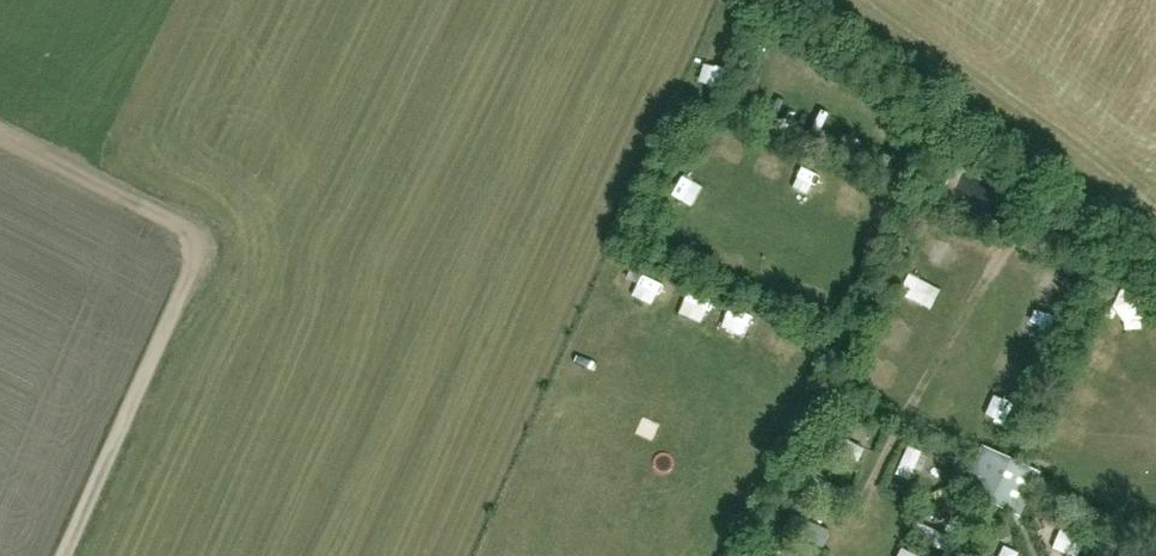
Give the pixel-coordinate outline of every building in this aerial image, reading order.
[(730,161),(743,167),(751,148),(738,143),(730,161)] [(766,145),(759,167),(781,175),(789,154),(766,145)] [(989,181),(995,167),(963,154),(957,168),(989,181)] [(694,184),(687,204),(719,215),(726,195),(694,184)] [(680,219),(675,231),(696,240),(702,227),(680,219)] [(772,259),(763,277),(785,287),(793,270),(772,259)] [(622,297),(641,285),(627,262),(608,273),(622,297)] [(927,303),(937,284),(906,268),(896,287),(927,303)] [(686,305),(711,313),(718,295),(693,287),(686,305)] [(882,331),(894,338),(906,318),(894,312),(882,331)] [(985,453),(984,454),(968,490),(1017,513),(1035,477),(985,453)] [(1056,555),(1059,555),(1069,552),(1055,522),(1043,527),(1056,555)] [(926,553),(902,545),(899,555),(925,555),(926,553)]
